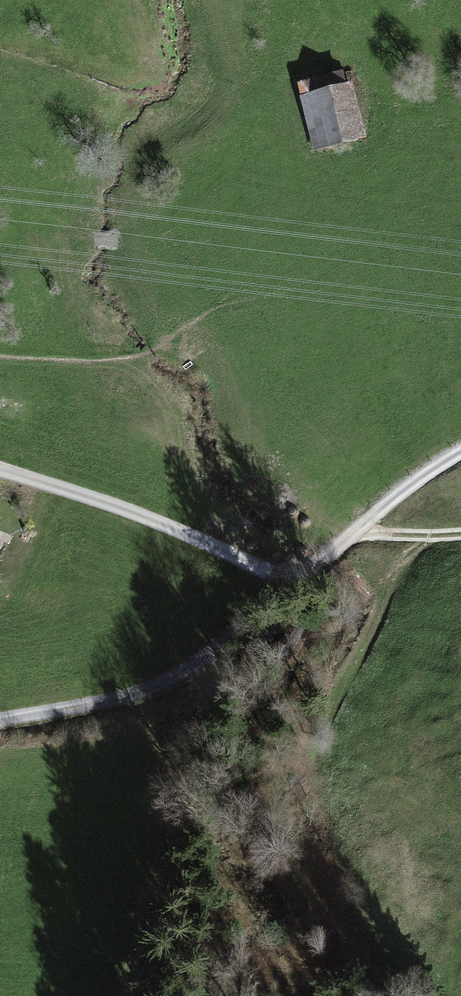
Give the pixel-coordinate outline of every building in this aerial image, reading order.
[(296,80),(313,149),(367,136),(353,78),(346,80),(343,68),(296,80)]
